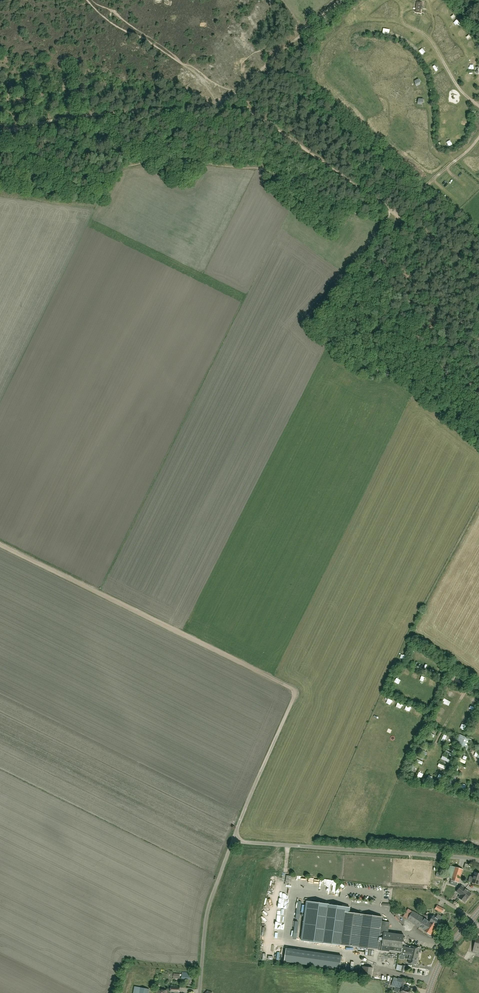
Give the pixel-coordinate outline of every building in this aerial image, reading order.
[(460,736),(456,744),(467,749),(470,741),(460,736)] [(450,867),(447,874),(460,878),(463,869),(455,867),(452,866),(450,865),(450,867)] [(447,874),(446,877),(451,879),(451,880),(459,883),(460,878),(447,874)] [(300,892),(310,893),(312,883),(308,882),(309,878),(299,876),(297,887),(300,887),(300,892)] [(343,884),(339,888),(345,893),(349,889),(343,884)] [(471,894),(462,886),(457,892),(461,895),(459,897),(460,898),(460,899),(461,901),(462,900),(465,902),(468,898),(471,894)] [(382,918),(350,913),(350,908),(306,901),(301,941),(340,945),(401,954),(401,956),(405,957),(410,958),(408,963),(416,965),(418,957),(418,956),(419,952),(420,953),(421,949),(420,949),(420,948),(412,947),(403,945),(404,936),(388,933),(390,922),(382,921),(382,918)] [(408,919),(407,920),(424,931),(429,934),(431,935),(434,931),(435,932),(437,928),(436,928),(437,927),(441,921),(440,920),(442,918),(438,915),(436,918),(434,916),(429,922),(413,912),(408,919)] [(343,956),(287,948),(285,962),(341,970),(343,956)] [(362,966),(361,975),(372,976),(373,967),(362,966)] [(395,987),(400,989),(398,992),(400,992),(409,992),(410,990),(408,989),(409,988),(403,986),(404,983),(398,980),(395,987)] [(174,992),(179,992),(180,987),(176,987),(176,985),(175,985),(175,986),(171,985),(171,991),(174,991),(174,992)]
